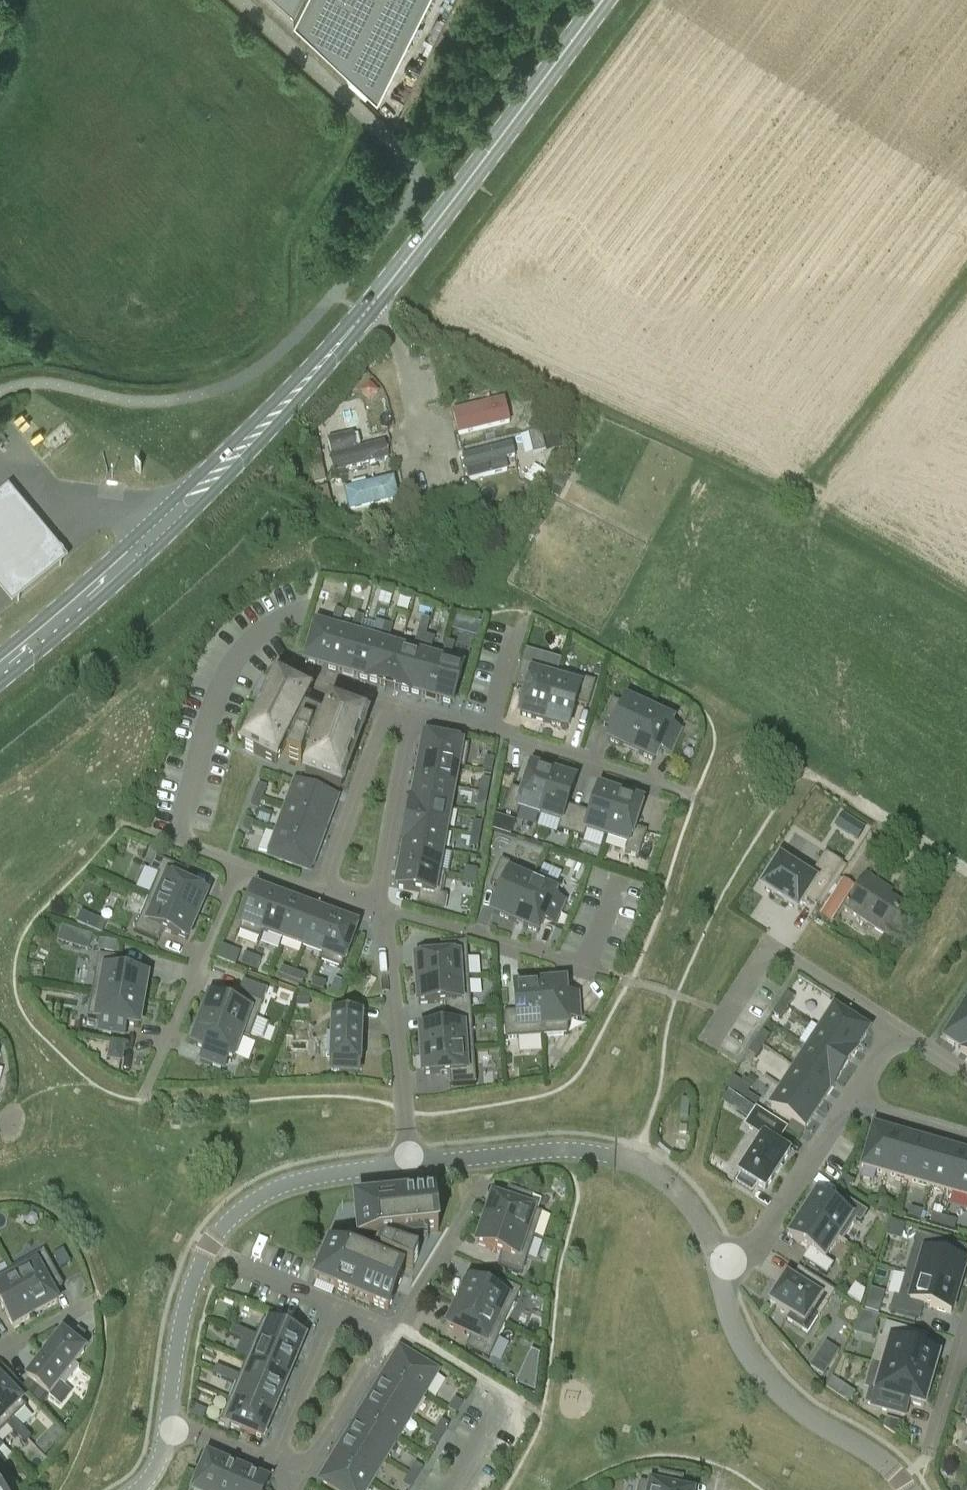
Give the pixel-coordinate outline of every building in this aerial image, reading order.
[(295,11),(294,12),(294,13),(377,91),(423,0),(300,0),(295,11)] [(506,403),(454,415),(460,440),(512,428),(506,403)] [(526,429),(539,426),(534,406),(522,408),(526,429)] [(309,465),(313,486),(326,483),(321,462),(322,462),(315,427),(303,438),(309,465)] [(545,452),(541,431),(528,434),(533,455),(545,452)] [(558,436),(544,439),(547,452),(561,449),(558,436)] [(358,440),(328,447),(335,477),(394,463),(391,452),(362,459),(358,440)] [(509,448),(463,458),(468,477),(514,466),(509,448)] [(456,455),(446,456),(451,478),(460,477),(456,455)] [(533,466),(523,480),(535,489),(546,474),(533,466)] [(395,481),(342,494),(348,517),(401,504),(395,481)] [(549,494),(558,499),(563,489),(554,485),(549,494)] [(16,605),(73,560),(52,535),(9,486),(0,493),(0,588),(16,605)] [(543,522),(536,518),(531,526),(539,530),(543,522)] [(538,531),(531,527),(526,535),(533,539),(538,531)] [(327,669),(343,613),(336,611),(332,623),(319,619),(306,663),(327,669)] [(348,675),(359,638),(339,633),(344,614),(343,613),(327,669),(348,675)] [(364,619),(356,617),(352,629),(361,631),(364,619)] [(369,681),(385,626),(376,623),(373,635),(380,638),(379,644),(359,638),(348,675),(368,681),(369,681)] [(389,687),(402,644),(390,640),(393,628),(385,626),(369,681),(389,687)] [(410,693),(422,657),(423,650),(427,638),(418,635),(414,647),(402,644),(389,687),(410,693)] [(427,638),(423,650),(431,652),(435,640),(427,638)] [(441,663),(431,699),(452,705),(465,661),(451,657),(455,646),(446,643),(441,662),(441,663)] [(431,699),(441,663),(441,662),(422,657),(410,693),(411,693),(431,699)] [(544,723),(558,673),(522,662),(515,687),(527,691),(520,716),(544,723)] [(558,673),(544,723),(568,730),(575,705),(588,708),(595,683),(558,673)] [(311,695),(284,681),(277,678),(242,748),(276,766),(311,695)] [(631,751),(653,704),(630,694),(624,706),(612,701),(601,724),(613,730),(608,741),(631,751)] [(331,703),(305,777),(340,790),(367,716),(331,703)] [(653,704),(631,751),(654,762),(659,751),(671,756),(682,732),(670,727),(672,723),(650,712),(653,704)] [(287,760),(301,765),(313,733),(302,729),(287,760)] [(420,760),(465,768),(469,747),(424,738),(420,760)] [(485,759),(483,772),(492,773),(494,761),(485,759)] [(416,781),(454,788),(457,768),(465,769),(465,768),(420,760),(416,781)] [(540,816),(553,775),(532,768),(524,793),(511,789),(503,813),(517,818),(520,809),(540,816)] [(579,811),(567,807),(575,782),(553,775),(540,816),(560,823),(557,831),(570,835),(579,811)] [(413,803),(450,810),(454,788),(416,781),(413,803)] [(490,782),(481,781),(479,793),(488,794),(490,782)] [(287,808),(328,823),(337,799),(296,784),(287,808)] [(254,796),(263,799),(267,788),(259,785),(254,796)] [(591,815),(579,811),(570,835),(584,840),(587,831),(607,838),(621,797),(599,790),(591,815)] [(477,805),(486,807),(488,794),(479,793),(477,805)] [(263,799),(254,796),(250,808),(258,811),(263,799)] [(646,833),(634,829),(642,804),(621,797),(607,838),(627,845),(624,853),(638,858),(646,833)] [(409,824),(446,831),(450,810),(413,803),(409,824)] [(278,832),(319,847),(328,823),(287,808),(278,832)] [(241,832),(250,835),(254,823),(246,820),(241,832)] [(482,825),(474,823),(471,835),(480,837),(482,825)] [(858,823),(848,837),(856,842),(865,827),(858,823)] [(405,845),(442,852),(446,831),(409,824),(405,845)] [(319,847),(278,832),(269,856),(310,871),(319,847)] [(469,848),(478,850),(480,837),(471,835),(469,848)] [(401,866),(446,875),(446,871),(439,870),(442,852),(405,845),(401,866)] [(761,888),(796,911),(804,899),(816,907),(843,864),(826,854),(810,879),(805,876),(807,872),(793,862),(790,867),(779,860),(761,888)] [(150,897),(197,918),(207,895),(183,884),(189,872),(155,858),(149,871),(159,875),(150,897)] [(515,923),(535,875),(501,860),(490,884),(502,889),(492,913),(515,923)] [(418,905),(445,910),(448,894),(442,893),(446,875),(401,866),(397,888),(420,893),(418,905)] [(464,878),(476,880),(478,872),(465,870),(464,878)] [(535,875),(515,923),(538,933),(543,922),(555,927),(565,903),(553,898),(559,885),(535,875)] [(885,936),(904,907),(878,890),(881,886),(866,876),(844,909),(885,936)] [(476,880),(464,878),(462,887),(475,889),(476,880)] [(818,916),(830,924),(855,888),(843,880),(818,916)] [(263,933),(275,897),(254,889),(239,932),(260,940),(263,933)] [(197,918),(150,897),(134,932),(158,942),(163,930),(187,941),(197,918)] [(282,940),(296,904),(275,897),(263,933),(282,940)] [(303,948),(316,912),(296,904),(282,940),(303,948)] [(81,912),(76,924),(86,928),(91,917),(91,916),(81,912)] [(322,955),(336,919),(316,912),(303,948),(322,955)] [(336,919),(322,955),(320,962),(341,970),(357,927),(336,919)] [(88,951),(92,936),(81,933),(77,948),(88,951)] [(117,943),(105,941),(103,952),(116,954),(117,943)] [(417,982),(469,979),(466,943),(441,945),(441,958),(416,959),(417,982)] [(124,960),(98,955),(92,993),(143,1002),(147,977),(122,973),(124,960)] [(248,970),(253,958),(245,955),(240,967),(248,970)] [(248,970),(257,973),(261,961),(253,958),(248,970)] [(293,973),(282,968),(278,977),(290,981),(293,973)] [(305,977),(293,973),(290,981),(302,985),(305,977)] [(445,1016),(471,1014),(469,979),(417,982),(419,1005),(444,1003),(445,1016)] [(323,993),(326,984),(314,980),(311,988),(323,993)] [(201,1021),(242,1036),(241,1036),(249,1039),(267,991),(243,982),(234,1006),(210,997),(201,1021)] [(565,995),(564,983),(539,985),(543,1036),(568,1035),(567,1021),(580,1021),(578,995),(565,995)] [(543,1036),(539,985),(514,986),(516,1012),(503,1013),(505,1039),(543,1036)] [(143,1002),(92,993),(88,1018),(101,1020),(99,1033),(125,1037),(127,1024),(139,1026),(143,1002)] [(779,1004),(787,1009),(794,998),(786,993),(779,1004)] [(296,1007),(309,1008),(310,997),(297,997),(296,1007)] [(772,1014),(780,1019),(787,1009),(779,1004),(772,1014)] [(966,1007),(945,1040),(964,1053),(966,1049),(966,1007)] [(867,1032),(834,1011),(821,1031),(855,1052),(867,1032)] [(471,1014),(445,1016),(446,1028),(420,1030),(422,1052),(473,1049),(471,1014)] [(358,1073),(360,1017),(333,1016),(333,1034),(327,1034),(326,1057),(332,1057),(331,1072),(358,1073)] [(242,1036),(201,1021),(193,1044),(204,1048),(200,1061),(224,1070),(229,1058),(233,1059),(241,1036),(242,1036)] [(755,1042),(762,1047),(769,1036),(761,1031),(755,1042)] [(855,1052),(821,1031),(809,1050),(842,1072),(855,1052)] [(748,1052),(756,1057),(762,1047),(755,1042),(748,1052)] [(107,1060),(122,1062),(125,1046),(110,1044),(107,1060)] [(473,1049),(422,1052),(423,1075),(449,1073),(450,1086),(476,1085),(473,1049)] [(842,1072),(809,1050),(796,1069),(830,1091),(842,1072)] [(830,1091),(796,1069),(784,1088),(817,1110),(830,1091)] [(733,1093),(740,1082),(732,1077),(725,1088),(733,1093)] [(771,1108),(805,1130),(817,1110),(784,1088),(771,1108)] [(691,1102),(682,1102),(680,1119),(688,1120),(691,1102)] [(742,1109),(739,1114),(747,1120),(754,1108),(746,1103),(742,1109)] [(765,1191),(790,1152),(776,1144),(786,1129),(756,1109),(745,1126),(762,1137),(738,1174),(740,1175),(736,1183),(752,1194),(757,1186),(765,1191)] [(897,1136),(874,1130),(863,1168),(886,1175),(897,1136)] [(919,1143),(897,1136),(886,1175),(908,1181),(919,1143)] [(941,1149),(919,1143),(908,1181),(930,1187),(941,1149)] [(952,1194),(963,1155),(941,1149),(930,1187),(952,1194)] [(963,1155),(952,1194),(966,1198),(966,1157),(963,1155)] [(844,1177),(839,1185),(849,1192),(854,1184),(844,1177)] [(523,1190),(526,1180),(513,1180),(511,1186),(523,1190)] [(484,1221),(533,1238),(541,1213),(528,1209),(532,1197),(507,1189),(503,1201),(492,1197),(484,1221)] [(359,1241),(439,1233),(434,1193),(355,1201),(359,1241)] [(816,1194),(802,1216),(838,1239),(846,1245),(847,1244),(842,1242),(856,1221),(860,1224),(867,1213),(847,1200),(840,1210),(816,1194)] [(879,1199),(876,1208),(889,1212),(891,1203),(879,1199)] [(901,1206),(898,1215),(911,1218),(913,1209),(901,1206)] [(933,1215),(930,1224),(942,1227),(945,1218),(933,1215)] [(838,1239),(802,1216),(788,1237),(809,1251),(802,1261),(827,1276),(834,1265),(825,1260),(838,1239)] [(945,1218),(942,1227),(954,1231),(957,1222),(945,1218)] [(533,1238),(484,1221),(476,1245),(501,1253),(497,1266),(521,1274),(533,1238)] [(958,1289),(965,1264),(944,1258),(948,1243),(917,1234),(905,1274),(958,1289)] [(547,1245),(535,1241),(530,1256),(541,1260),(547,1245)] [(330,1244),(314,1282),(388,1312),(404,1275),(330,1244)] [(385,1247),(381,1258),(413,1271),(417,1261),(385,1247)] [(10,1270),(35,1316),(57,1303),(52,1293),(63,1286),(44,1251),(10,1270)] [(10,1270),(0,1276),(0,1306),(1,1305),(13,1328),(35,1316),(10,1270)] [(798,1284),(786,1277),(770,1302),(790,1315),(787,1320),(807,1333),(817,1318),(812,1315),(819,1304),(826,1308),(836,1292),(805,1273),(798,1284)] [(958,1289),(905,1274),(898,1298),(894,1297),(889,1311),(920,1320),(924,1306),(951,1314),(958,1289)] [(457,1303),(504,1325),(521,1291),(497,1280),(491,1292),(468,1281),(457,1303)] [(864,1308),(877,1312),(884,1291),(871,1287),(864,1308)] [(504,1325),(457,1303),(447,1326),(470,1337),(465,1349),(488,1360),(504,1325)] [(856,1331),(871,1335),(876,1316),(861,1312),(856,1331)] [(253,1341),(295,1359),(304,1338),(262,1320),(255,1337),(253,1341)] [(931,1381),(939,1356),(916,1349),(920,1334),(885,1324),(881,1340),(890,1343),(882,1367),(931,1381)] [(232,1327),(229,1336),(240,1340),(244,1332),(232,1327)] [(79,1368),(74,1365),(84,1353),(77,1347),(86,1336),(78,1330),(69,1341),(63,1336),(28,1381),(56,1403),(68,1389),(65,1386),(79,1368)] [(245,1361),(287,1379),(295,1359),(253,1341),(255,1337),(244,1332),(240,1340),(252,1345),(245,1361)] [(386,1373),(423,1395),(437,1373),(399,1350),(386,1373)] [(820,1354),(811,1368),(824,1377),(833,1363),(820,1354)] [(535,1396),(540,1358),(532,1355),(516,1387),(535,1396)] [(224,1380),(235,1385),(237,1381),(279,1398),(287,1379),(245,1361),(238,1377),(227,1372),(224,1380)] [(212,1375),(224,1380),(227,1372),(216,1367),(212,1375)] [(924,1407),(931,1381),(882,1367),(876,1392),(868,1389),(864,1405),(901,1416),(905,1402),(924,1407)] [(373,1394),(410,1417),(423,1395),(386,1373),(373,1394)] [(10,1423),(8,1426),(16,1435),(22,1429),(14,1420),(26,1408),(0,1381),(0,1413),(10,1423)] [(229,1401),(270,1418),(279,1398),(237,1381),(235,1385),(229,1401)] [(410,1417),(373,1394),(360,1416),(397,1438),(410,1417)] [(447,1410),(455,1415),(461,1404),(454,1399),(447,1410)] [(270,1418),(229,1401),(217,1429),(227,1433),(230,1426),(262,1439),(270,1418)] [(8,1426),(10,1423),(0,1413),(0,1434),(8,1426)] [(397,1438),(360,1416),(347,1437),(384,1460),(397,1438)] [(434,1431),(442,1436),(448,1425),(441,1421),(434,1431)] [(55,1428),(36,1447),(46,1458),(66,1439),(55,1428)] [(22,1429),(16,1435),(25,1444),(31,1438),(22,1429)] [(442,1436),(434,1431),(428,1442),(435,1447),(442,1436)] [(384,1460),(347,1437),(334,1459),(371,1481),(384,1460)] [(228,1466),(207,1457),(193,1489),(218,1489),(228,1466)] [(334,1459),(320,1481),(335,1489),(366,1489),(371,1481),(334,1459)] [(408,1474),(416,1479),(422,1468),(414,1464),(408,1474)] [(218,1489),(241,1489),(248,1474),(228,1466),(218,1489)] [(638,1489),(681,1489),(684,1478),(658,1473),(655,1486),(639,1483),(638,1489)] [(241,1489),(265,1489),(268,1483),(248,1474),(241,1489)] [(416,1479),(408,1474),(401,1485),(409,1489),(416,1479)]
